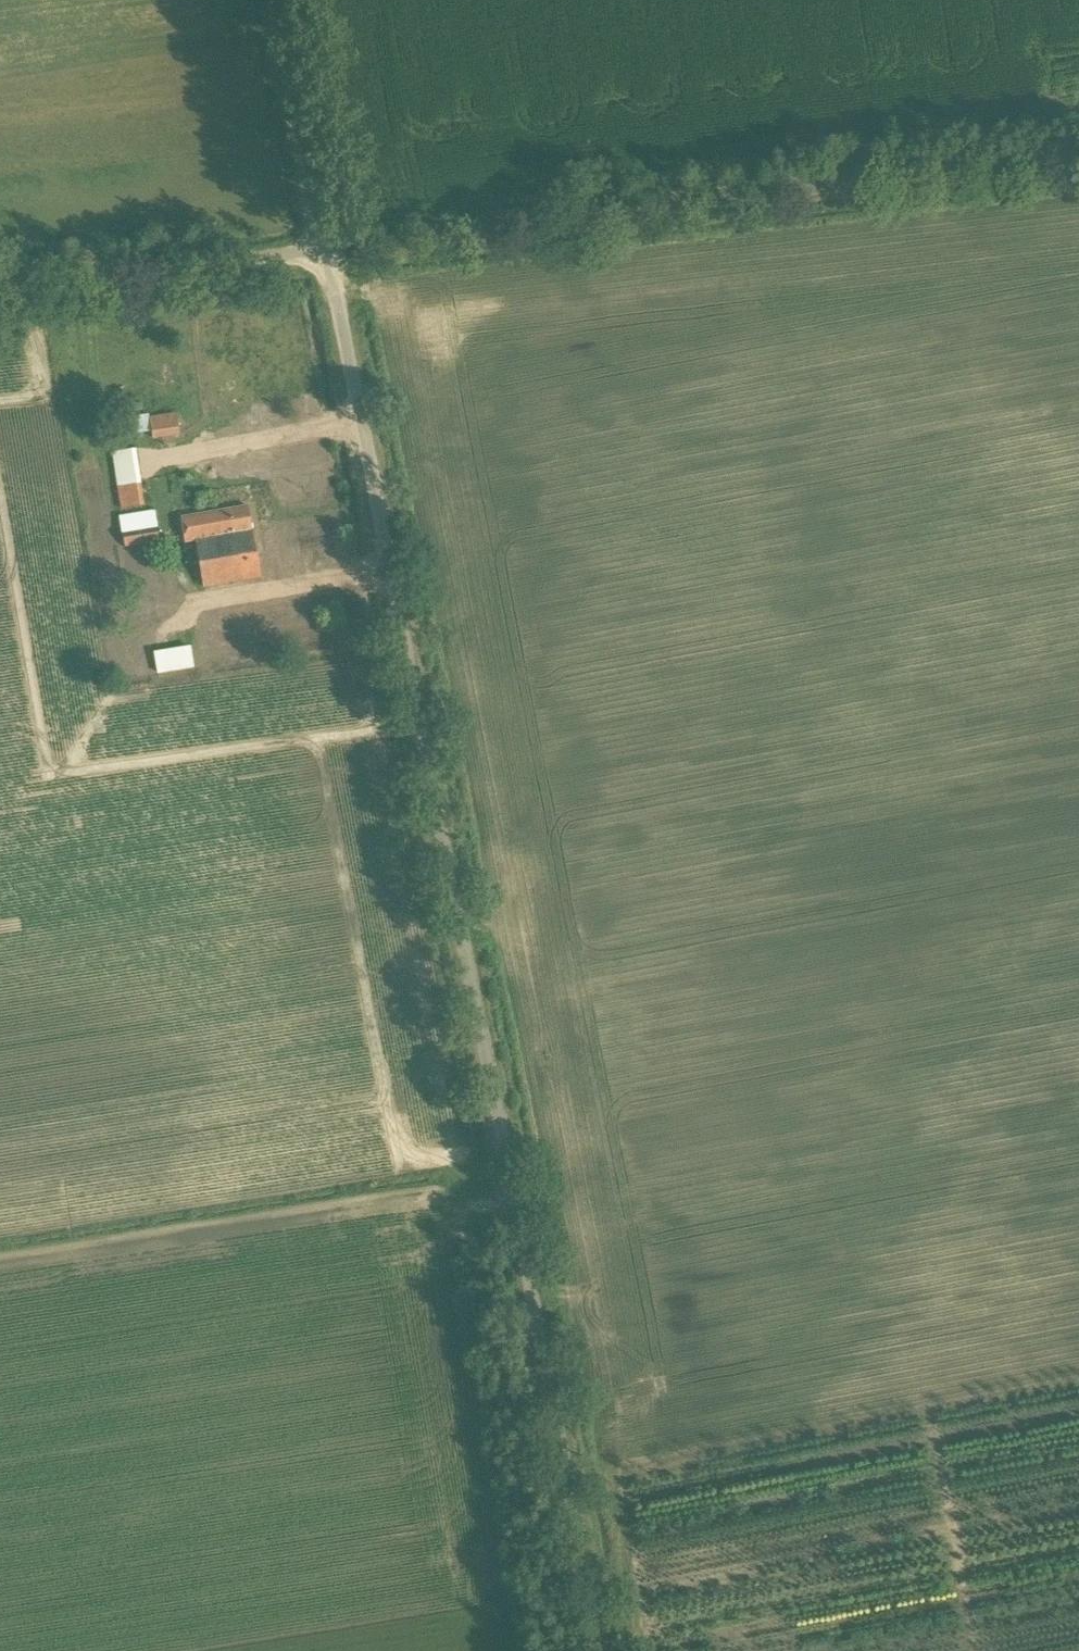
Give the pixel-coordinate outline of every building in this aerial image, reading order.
[(181,435),(177,414),(133,423),(136,437),(153,433),(155,440),(181,435)] [(144,484),(138,448),(107,453),(109,462),(112,461),(120,509),(144,505),(140,484),(144,484)] [(245,527),(248,544),(271,539),(267,522),(286,519),(279,481),(238,489),(245,527)] [(196,536),(245,527),(238,489),(189,499),(196,536)] [(119,517),(124,547),(160,542),(155,512),(119,517)] [(160,674),(198,671),(197,647),(158,651),(160,674)]
